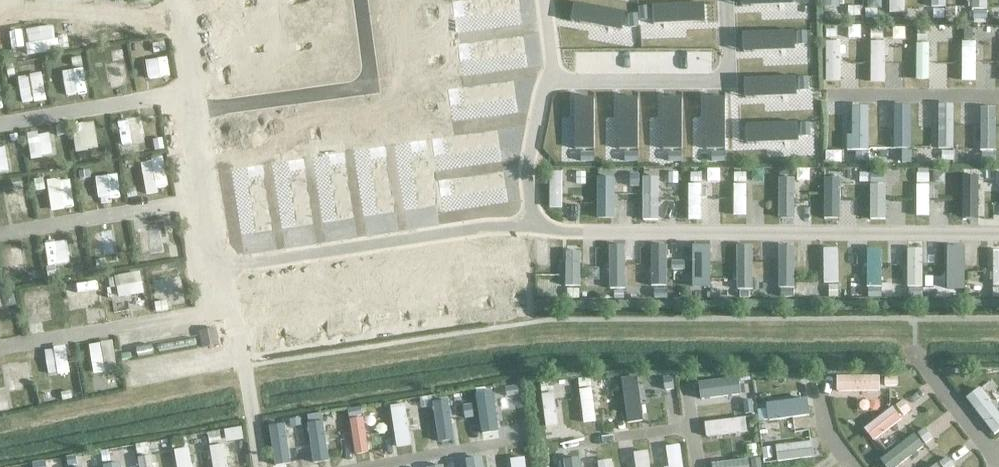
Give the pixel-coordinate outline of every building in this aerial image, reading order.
[(793,0),(742,0),(743,11),(794,9),(793,0)] [(905,13),(905,0),(889,0),(889,13),(905,13)] [(987,10),(987,0),(972,0),(972,10),(987,10)] [(622,35),(625,17),(575,8),(572,26),(622,35)] [(640,10),(641,23),(650,23),(649,10),(640,10)] [(705,28),(705,10),(654,10),(654,28),(705,28)] [(629,18),(630,31),(639,30),(638,17),(629,18)] [(795,54),(794,35),(743,38),(744,56),(795,54)] [(798,35),(798,48),(807,48),(807,35),(798,35)] [(826,82),(840,82),(840,42),(826,42),(826,82)] [(871,42),(870,83),(885,83),(885,42),(871,42)] [(962,42),(962,82),(975,82),(975,43),(962,42)] [(917,44),(916,80),(929,80),(929,44),(917,44)] [(800,80),(800,93),(809,93),(809,80),(800,80)] [(797,100),(796,82),(745,84),(746,102),(797,100)] [(595,103),(576,103),(576,154),(594,154),(595,103)] [(639,103),(621,103),(620,154),(638,154),(639,103)] [(683,104),(664,103),(664,154),(682,155),(683,104)] [(726,103),(707,103),(707,154),(725,154),(726,103)] [(954,149),(954,105),(939,104),(938,148),(954,149)] [(869,151),(869,108),(852,107),(852,136),(847,136),(847,151),(869,151)] [(996,151),(996,108),(981,108),(981,150),(996,151)] [(911,147),(911,116),(898,115),(898,147),(911,147)] [(802,125),(802,139),(811,139),(811,125),(802,125)] [(798,145),(797,127),(746,129),(747,148),(798,145)] [(595,156),(581,156),(581,165),(595,165),(595,156)] [(638,156),(625,156),(625,165),(638,165),(638,156)] [(682,156),(669,156),(669,165),(682,165),(682,156)] [(725,156),(712,156),(712,165),(725,165),(725,156)] [(562,208),(562,172),(550,172),(549,208),(562,208)] [(658,178),(643,178),(643,220),(658,220),(658,178)] [(611,185),(598,185),(598,220),(612,220),(611,185)] [(702,185),(688,185),(688,221),(702,221),(702,185)] [(746,186),(734,185),(733,217),(746,217),(746,186)] [(792,185),(779,185),(779,221),(792,221),(792,185)] [(837,186),(824,185),(824,222),(837,222),(837,186)] [(885,186),(870,185),(870,220),(885,220),(885,186)] [(929,186),(916,186),(917,217),(929,217),(929,186)] [(976,186),(962,186),(962,222),(976,222),(976,186)] [(964,293),(964,248),(950,249),(949,293),(964,293)] [(668,294),(668,249),(652,249),(652,294),(668,294)] [(793,287),(794,249),(780,249),(779,287),(793,287)] [(839,283),(838,249),(824,249),(824,283),(839,283)] [(882,287),(882,249),(867,249),(867,287),(882,287)] [(922,287),(922,250),(907,249),(907,287),(922,287)] [(710,286),(710,250),(698,251),(698,286),(710,286)] [(580,287),(581,252),(566,251),(565,286),(580,287)] [(625,286),(625,251),(613,251),(613,287),(625,286)] [(753,288),(752,254),(740,254),(740,288),(753,288)] [(837,377),(837,392),(879,391),(879,377),(837,377)] [(698,396),(737,391),(736,379),(697,384),(698,396)] [(622,382),(627,418),(641,417),(636,381),(622,382)] [(994,435),(998,431),(998,414),(980,388),(966,399),(994,435)] [(584,424),(596,422),(592,389),(579,390),(584,424)] [(554,394),(542,395),(546,428),(558,426),(554,394)] [(482,435),(497,433),(491,395),(477,397),(482,435)] [(805,402),(768,407),(770,421),(807,416),(805,402)] [(453,439),(448,404),(434,406),(439,441),(453,439)] [(397,448),(411,446),(405,405),(391,407),(397,448)] [(901,419),(892,407),(864,429),(873,441),(901,419)] [(706,437),(747,432),(746,418),(705,423),(706,437)] [(369,454),(364,419),(350,420),(355,456),(369,454)] [(314,464),(327,462),(321,426),(309,428),(314,464)] [(288,464),(283,433),(271,435),(276,466),(288,464)] [(886,466),(897,466),(924,446),(915,434),(880,460),(886,466)] [(820,457),(818,442),(773,447),(775,462),(820,457)] [(213,466),(228,466),(224,445),(210,447),(213,466)] [(666,448),(669,466),(683,466),(680,446),(666,448)] [(178,466),(192,466),(189,449),(175,451),(178,466)] [(648,452),(634,453),(636,466),(650,466),(648,452)] [(140,466),(153,466),(151,457),(139,458),(140,466)] [(466,460),(467,466),(484,466),(483,458),(466,460)] [(512,466),(526,466),(525,458),(511,460),(512,466)]
